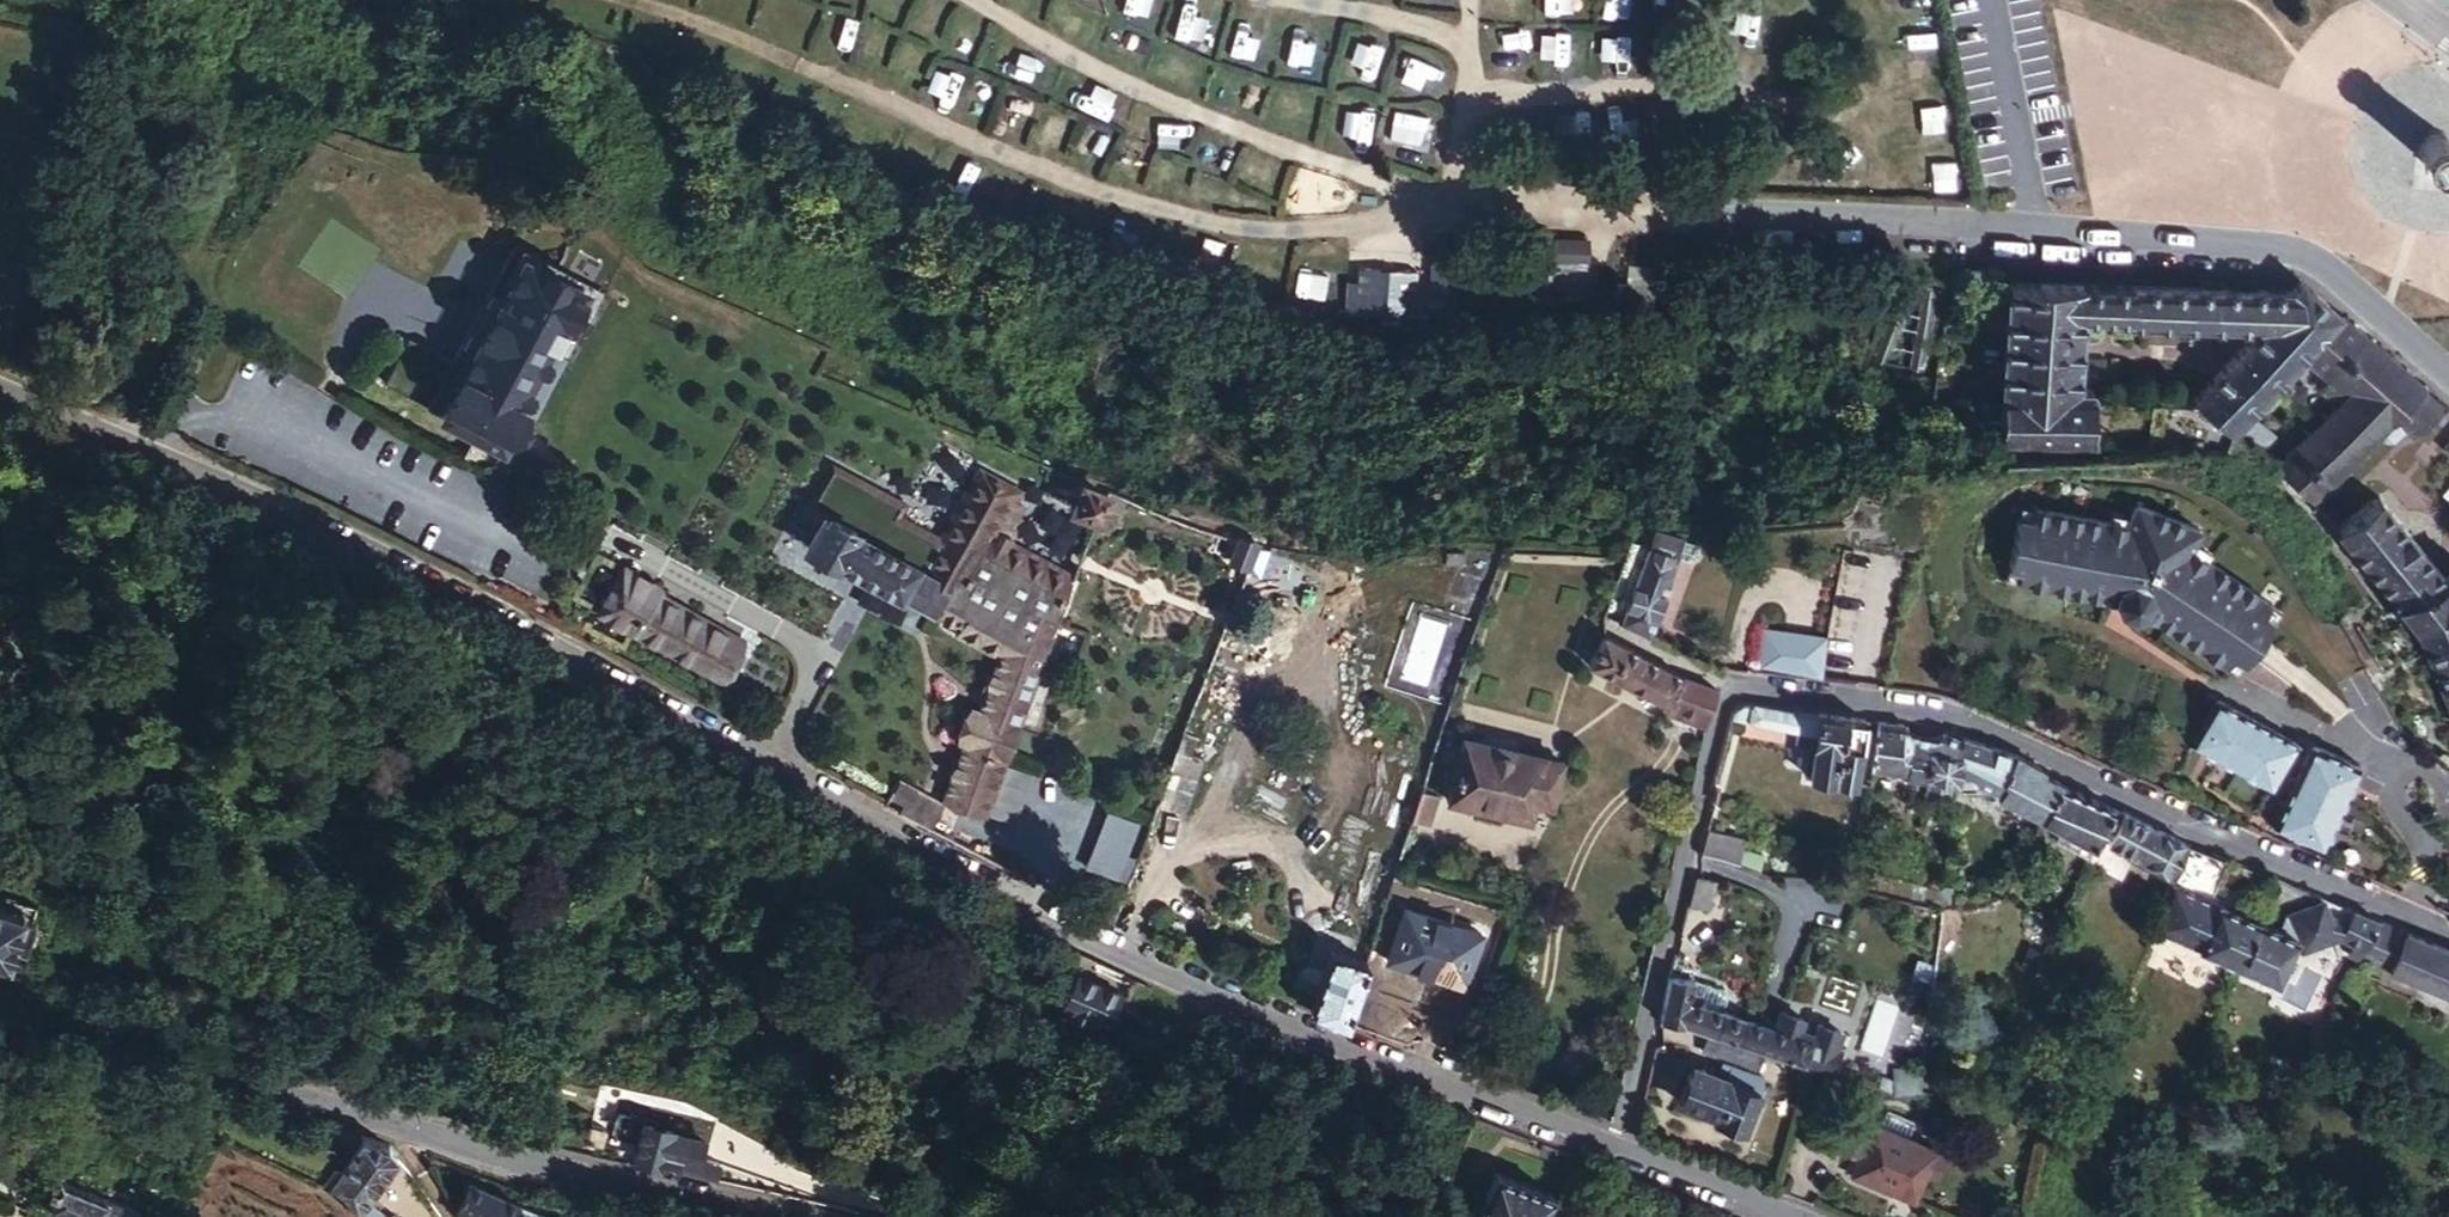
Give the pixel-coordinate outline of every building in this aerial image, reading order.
[(2447,135),(2441,131),(2434,130),(2427,131),(2421,135),(2417,142),(2416,149),(2418,155),(2422,161),(2428,165),(2435,167),(2442,165),(2448,161),(2448,160),(2448,137),(2447,135)] [(1488,321),(1539,323),(1540,307),(1542,256),(1556,257),(1556,237),(1542,237),(1543,224),(1516,223),(1514,254),(1462,252),(1461,256),(1458,320),(1460,321),(1474,322),(1474,334),(1473,351),(1486,351),(1488,321)] [(1556,257),(1588,260),(1587,239),(1556,237),(1556,257)] [(551,259),(512,239),(508,248),(547,269),(551,259)] [(381,380),(427,404),(508,248),(505,246),(497,259),(474,249),(461,277),(451,272),(445,274),(440,277),(437,283),(437,291),(441,303),(448,306),(438,325),(429,322),(418,344),(402,337),(381,380)] [(1459,332),(1460,321),(1458,320),(1461,256),(1452,256),(1452,246),(1436,247),(1434,321),(1448,321),(1447,331),(1459,332)] [(508,248),(427,404),(501,443),(580,286),(547,269),(508,248)] [(1542,256),(1540,307),(1589,313),(1588,260),(1556,257),(1542,256)] [(1363,289),(1362,322),(1403,324),(1404,314),(1408,314),(1412,314),(1413,304),(1419,303),(1420,277),(1399,276),(1398,301),(1381,301),(1382,275),(1363,275),(1363,289)] [(1399,276),(1382,275),(1381,301),(1398,301),(1399,276)] [(1927,358),(1938,279),(1905,278),(1875,357),(1881,366),(1889,367),(1914,293),(1920,293),(1910,370),(1919,371),(1927,358)] [(2302,281),(2292,291),(2260,328),(2195,403),(2232,437),(2235,436),(2256,455),(2257,456),(2266,446),(2251,417),(2304,356),(2340,315),(2302,281)] [(2233,327),(2264,290),(2007,282),(2001,416),(2000,443),(2004,443),(2095,447),(2097,402),(2093,395),(2078,394),(2083,316),(2128,319),(2128,323),(2233,327)] [(1350,321),(1362,322),(1363,289),(1350,289),(1350,321)] [(2260,328),(2292,291),(2264,290),(2233,327),(2260,328)] [(2447,409),(2340,315),(2304,356),(2319,369),(2317,373),(2319,375),(2322,372),(2332,382),(2325,392),(2339,405),(2329,416),(2323,411),(2320,414),(2326,420),(2312,434),(2307,430),(2304,433),(2310,438),(2279,472),(2281,473),(2314,506),(2346,471),(2352,476),(2354,474),(2349,468),(2363,453),(2368,458),(2371,456),(2365,450),(2378,437),(2386,444),(2395,443),(2407,431),(2413,438),(2447,409)] [(471,436),(462,453),(483,465),(492,446),(471,436)] [(946,796),(987,812),(1003,770),(1075,583),(1079,575),(1010,539),(1023,515),(1018,513),(1007,507),(1014,495),(1019,484),(978,463),(939,537),(894,514),(900,501),(828,464),(810,498),(807,497),(795,519),(812,529),(805,542),(962,624),(959,630),(1004,653),(983,708),(979,707),(978,707),(966,738),(968,739),(946,796)] [(1101,516),(1112,489),(1088,480),(1077,506),(1101,516)] [(1024,500),(1014,495),(1007,507),(1018,513),(1024,500)] [(2448,581),(2380,500),(2340,534),(2419,631),(2448,704),(2448,581)] [(2020,517),(2011,571),(2023,573),(2021,584),(2105,599),(2116,600),(2121,611),(2136,617),(2148,612),(2157,618),(2227,665),(2235,656),(2244,663),(2257,643),(2274,619),(2264,612),(2270,602),(2206,558),(2192,549),(2196,539),(2200,528),(2136,503),(2132,514),(2128,523),(2111,520),(2034,507),(2032,519),(2020,517)] [(2022,505),(2020,517),(2032,519),(2034,507),(2022,505)] [(1647,540),(1621,623),(1650,637),(1678,554),(1688,555),(1694,550),(1695,541),(1692,536),(1667,531),(1650,528),(1647,540)] [(1252,562),(1260,541),(1238,537),(1232,555),(1234,556),(1252,562)] [(1465,562),(1465,552),(1448,551),(1448,554),(1447,562),(1465,562)] [(1249,570),(1252,562),(1234,556),(1231,563),(1249,570)] [(659,590),(623,571),(601,611),(718,677),(737,641),(655,598),(659,590)] [(2011,571),(2009,583),(2021,584),(2023,573),(2011,571)] [(2280,609),(2270,602),(2264,612),(2274,619),(2280,609)] [(1659,662),(1607,634),(1590,665),(1671,705),(1668,711),(1707,727),(1719,692),(1694,683),(1659,662)] [(2244,663),(2235,656),(2227,665),(2237,673),(2244,663)] [(2273,789),(2298,743),(2217,699),(2192,746),(2273,789)] [(1856,784),(1865,721),(1845,718),(1802,713),(1794,712),(1745,702),(1734,710),(1731,719),(1818,733),(1812,777),(1856,784)] [(1929,780),(1934,737),(1912,735),(1909,733),(1907,730),(1906,726),(1889,724),(1877,723),(1872,768),(1907,774),(1907,776),(1929,780)] [(1959,775),(1963,741),(1954,738),(1943,733),(1941,737),(1939,737),(1934,737),(1929,780),(1931,780),(1932,778),(1958,783),(1959,775)] [(1191,754),(1198,737),(1188,734),(1182,751),(1191,754)] [(1465,738),(1450,797),(1530,816),(1534,799),(1551,803),(1561,760),(1465,738)] [(2046,819),(2061,784),(2062,783),(2050,777),(2042,773),(2043,769),(2017,754),(1964,740),(1963,741),(1959,775),(1979,785),(1979,787),(2029,812),(2031,812),(2043,817),(2046,819)] [(2311,744),(2275,828),(2324,849),(2361,765),(2311,744)] [(1205,760),(1191,754),(1182,751),(1162,804),(1184,813),(1205,760)] [(2096,843),(2113,807),(2095,799),(2061,784),(2046,819),(2062,827),(2096,843)] [(1437,797),(1424,792),(1414,821),(1428,827),(1437,797)] [(2175,876),(2188,844),(2168,833),(2124,811),(2122,812),(2113,807),(2096,843),(2094,847),(2107,853),(2101,867),(2123,876),(2132,853),(2175,876)] [(921,818),(918,823),(932,830),(933,825),(921,818)] [(2094,847),(2096,843),(2062,827),(2058,838),(2091,853),(2094,847)] [(1739,863),(1761,872),(1764,854),(1742,850),(1744,840),(1706,831),(1701,855),(1739,863)] [(2155,931),(2238,967),(2258,920),(2210,900),(2228,859),(2188,844),(2175,876),(2168,898),(2161,915),(2155,931)] [(1853,891),(1856,876),(1841,869),(1835,881),(1853,891)] [(1718,882),(1695,878),(1689,903),(1710,908),(1718,882)] [(2258,920),(2238,967),(2278,984),(2298,938),(2303,950),(2309,947),(2309,949),(2336,939),(2335,937),(2342,935),(2354,942),(2352,947),(2363,953),(2380,921),(2322,897),(2291,885),(2273,927),(2258,920)] [(1913,903),(1943,910),(1945,892),(1916,886),(1913,903)] [(2131,903),(2161,915),(2168,898),(2138,886),(2131,903)] [(6,965),(10,948),(22,951),(35,903),(0,893),(0,963),(6,965)] [(1406,907),(1388,962),(1466,988),(1484,934),(1406,907)] [(2407,931),(2380,921),(2363,953),(2360,958),(2391,969),(2407,931)] [(1312,1011),(1348,1026),(1369,961),(1351,955),(1356,939),(1328,929),(1318,934),(1310,961),(1327,967),(1318,992),(1312,1011)] [(2407,931),(2391,969),(2448,992),(2448,948),(2417,935),(2407,931)] [(2363,953),(2352,947),(2350,953),(2360,958),(2363,953)] [(1327,967),(1310,961),(1299,965),(1295,976),(1302,987),(1318,992),(1327,967)] [(1670,976),(1662,1020),(1682,1024),(1708,1032),(1740,1042),(1746,1019),(1691,1001),(1694,981),(1670,976)] [(1081,977),(1065,1015),(1107,1035),(1126,996),(1081,977)] [(1740,1042),(1765,1049),(1804,1061),(1815,1032),(1803,1027),(1799,1037),(1765,1025),(1767,1017),(1753,1012),(1749,1020),(1746,1019),(1740,1042)] [(1740,1042),(1708,1032),(1703,1049),(1759,1066),(1765,1049),(1740,1042)] [(1815,1032),(1804,1061),(1808,1062),(1816,1065),(1817,1065),(1828,1036),(1815,1032)] [(1745,1128),(1765,1077),(1724,1061),(1718,1074),(1694,1065),(1679,1100),(1717,1115),(1716,1117),(1724,1120),(1723,1122),(1738,1128),(1739,1125),(1745,1128)] [(1806,1072),(1814,1074),(1816,1065),(1808,1062),(1806,1072)] [(1896,1092),(1921,1091),(1924,1067),(1895,1068),(1896,1092)] [(642,1121),(632,1161),(677,1172),(679,1161),(697,1165),(704,1137),(642,1121)] [(1853,1175),(1916,1200),(1936,1150),(1873,1124),(1853,1175)] [(361,1134),(337,1174),(329,1170),(319,1189),(326,1193),(356,1216),(379,1216),(363,1204),(395,1156),(384,1142),(361,1134)] [(2248,1142),(2258,1144),(2262,1138),(2252,1135),(2248,1142)] [(49,1204),(80,1216),(133,1216),(136,1211),(67,1181),(66,1175),(63,1171),(59,1170),(55,1170),(51,1171),(47,1175),(46,1180),(46,1185),(49,1187),(51,1189),(56,1190),(49,1204)] [(1553,1196),(1496,1174),(1478,1216),(1545,1216),(1553,1196)] [(456,1213),(464,1216),(529,1216),(531,1211),(466,1185),(456,1213)]
